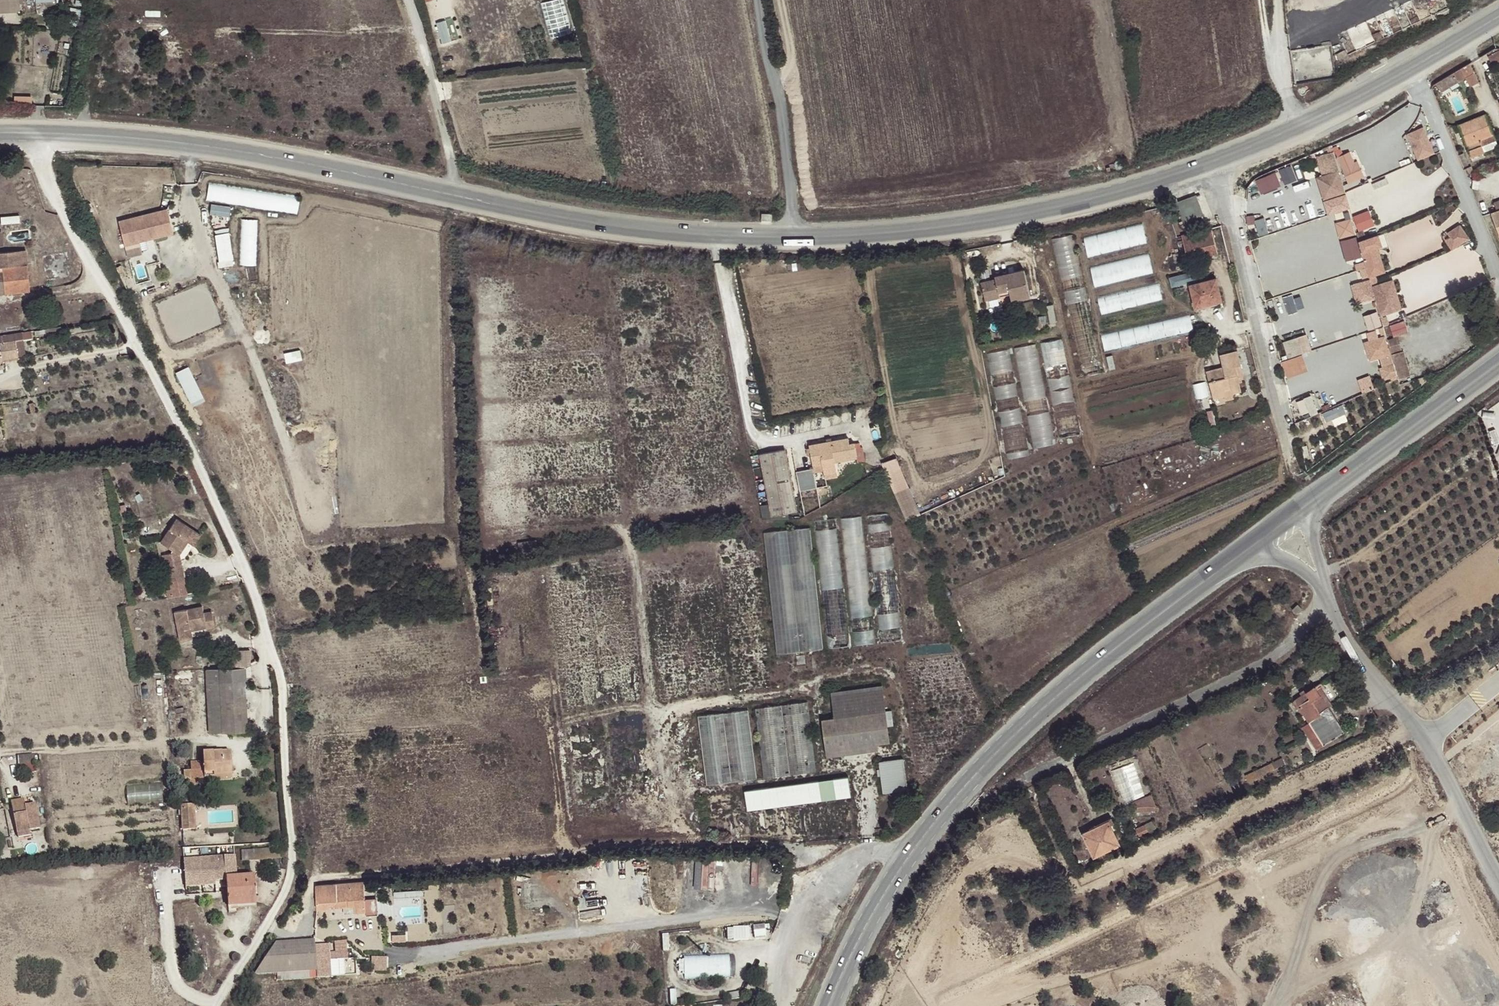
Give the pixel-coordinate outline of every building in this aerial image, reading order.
[(23,10),(22,0),(0,0),(0,11),(23,10)] [(541,2),(550,37),(571,32),(563,0),(548,0),(541,2)] [(449,20),(439,21),(443,42),(452,41),(449,20)] [(114,29),(106,28),(103,49),(110,50),(114,29)] [(1444,83),(1439,86),(1445,94),(1461,85),(1462,85),(1469,81),(1474,89),(1482,85),(1477,75),(1472,66),(1444,83)] [(1488,110),(1459,122),(1456,123),(1458,128),(1461,127),(1472,154),(1486,149),(1483,142),(1498,136),(1488,110)] [(1483,142),(1486,149),(1498,144),(1498,139),(1498,136),(1483,142)] [(1417,142),(1422,155),(1434,150),(1429,138),(1417,142)] [(1344,174),(1338,152),(1333,153),(1334,156),(1326,158),(1331,177),(1344,174)] [(1331,177),(1326,158),(1322,159),(1327,178),(1331,177)] [(1466,166),(1469,173),(1475,169),(1473,163),(1466,166)] [(1293,164),(1282,168),(1288,183),(1298,179),(1293,164)] [(1358,168),(1364,181),(1368,180),(1361,166),(1358,168)] [(1346,173),(1353,187),(1364,181),(1358,168),(1346,173)] [(1257,178),(1263,193),(1284,184),(1278,169),(1257,178)] [(1349,193),(1344,174),(1331,177),(1327,178),(1323,179),(1328,199),(1349,193)] [(1328,199),(1323,179),(1320,180),(1326,202),(1349,196),(1349,193),(1328,199)] [(210,182),(208,199),(299,213),(301,196),(210,182)] [(1196,197),(1178,204),(1184,221),(1202,215),(1196,197)] [(211,214),(232,214),(232,205),(212,205),(211,214)] [(173,233),(167,209),(119,221),(128,258),(142,254),(139,242),(173,233)] [(1356,214),(1361,230),(1377,225),(1373,209),(1356,214)] [(241,264),(258,264),(258,218),(241,218),(241,264)] [(1085,237),(1090,256),(1149,241),(1144,222),(1085,237)] [(1444,234),(1454,249),(1472,237),(1463,222),(1444,234)] [(1341,228),(1344,241),(1356,238),(1354,225),(1341,228)] [(232,228),(217,229),(219,266),(234,265),(232,228)] [(1218,254),(1211,229),(1182,236),(1188,261),(1218,254)] [(1367,233),(1359,236),(1362,246),(1369,242),(1367,233)] [(1056,236),(1059,277),(1080,275),(1077,235),(1056,236)] [(26,250),(1,253),(3,268),(27,265),(26,250)] [(1092,267),(1097,286),(1156,272),(1151,252),(1092,267)] [(1380,252),(1378,253),(1384,278),(1387,277),(1380,252)] [(1,253),(0,253),(0,293),(30,290),(27,265),(3,268),(1,253)] [(1378,253),(1365,256),(1373,288),(1378,287),(1376,280),(1384,278),(1378,253)] [(1362,274),(1368,271),(1367,265),(1357,268),(1359,275),(1362,274)] [(986,300),(1000,297),(999,292),(1010,290),(1011,294),(1012,300),(1030,296),(1024,270),(996,276),(996,280),(982,283),(986,300)] [(1196,282),(1195,271),(1171,275),(1173,286),(1196,282)] [(1365,282),(1371,281),(1368,271),(1362,274),(1365,282)] [(1216,279),(1190,285),(1196,308),(1222,301),(1216,279)] [(1099,297),(1102,313),(1164,298),(1160,282),(1099,297)] [(1337,292),(1345,289),(1343,282),(1334,285),(1337,292)] [(1356,288),(1361,306),(1375,302),(1371,284),(1356,288)] [(1392,287),(1400,315),(1402,315),(1395,286),(1392,287)] [(1068,314),(1090,312),(1088,287),(1066,289),(1068,314)] [(1374,291),(1381,320),(1400,315),(1392,287),(1374,291)] [(1357,307),(1361,306),(1356,288),(1353,289),(1357,307)] [(1482,292),(1481,289),(1471,293),(1473,296),(1470,297),(1473,304),(1491,296),(1488,289),(1482,292)] [(1301,303),(1310,301),(1308,293),(1299,296),(1301,303)] [(1456,314),(1470,308),(1465,297),(1451,303),(1456,314)] [(1105,349),(1196,332),(1193,315),(1102,332),(1105,349)] [(1381,322),(1383,330),(1390,328),(1388,320),(1381,322)] [(53,328),(45,329),(46,339),(55,338),(53,328)] [(16,341),(18,357),(25,356),(23,340),(27,339),(26,332),(15,333),(16,341)] [(3,362),(2,360),(18,357),(16,341),(15,333),(0,336),(0,362),(3,362)] [(1041,343),(1047,368),(1068,363),(1062,338),(1041,343)] [(1297,342),(1302,357),(1308,355),(1303,340),(1297,342)] [(1391,359),(1386,340),(1368,345),(1372,363),(1391,359)] [(1283,346),(1289,362),(1302,358),(1302,357),(1297,342),(1283,346)] [(1015,347),(1034,447),(1055,443),(1036,343),(1015,347)] [(1369,364),(1372,363),(1368,345),(1364,346),(1369,364)] [(1392,361),(1401,359),(1398,347),(1389,349),(1392,361)] [(1001,425),(1023,421),(1009,348),(988,352),(1001,425)] [(1238,352),(1220,355),(1223,367),(1207,371),(1214,399),(1224,396),(1225,400),(1234,398),(1233,394),(1241,392),(1239,383),(1242,382),(1242,378),(1244,377),(1238,352)] [(1294,376),(1305,372),(1301,361),(1290,364),(1294,376)] [(1405,361),(1393,364),(1400,388),(1411,385),(1405,361)] [(191,365),(177,371),(193,406),(207,399),(191,365)] [(1364,393),(1377,387),(1372,374),(1359,379),(1364,393)] [(1054,403),(1074,399),(1069,375),(1049,379),(1054,403)] [(1393,391),(1399,390),(1394,375),(1383,379),(1387,390),(1392,388),(1393,391)] [(1198,398),(1208,395),(1203,381),(1193,385),(1198,398)] [(1313,415),(1321,411),(1313,394),(1298,401),(1303,413),(1311,409),(1313,415)] [(1346,403),(1324,411),(1328,420),(1350,412),(1346,403)] [(1004,437),(1007,458),(1030,454),(1026,434),(1004,437)] [(835,462),(857,458),(855,443),(849,444),(848,438),(809,446),(813,466),(823,464),(824,474),(837,471),(835,462)] [(785,450),(761,454),(770,503),(794,499),(785,450)] [(761,454),(752,456),(761,505),(770,503),(761,454)] [(885,461),(905,520),(922,514),(902,455),(885,461)] [(858,462),(857,458),(835,462),(837,471),(824,474),(825,478),(842,475),(841,466),(858,462)] [(815,466),(798,470),(802,490),(820,487),(815,466)] [(761,505),(763,514),(772,513),(770,503),(761,505)] [(843,517),(850,616),(871,615),(864,515),(843,517)] [(169,567),(171,580),(186,578),(182,553),(179,551),(189,538),(192,540),(197,544),(204,534),(181,517),(164,540),(176,549),(175,551),(177,566),(169,567)] [(825,602),(846,600),(837,526),(816,529),(825,602)] [(824,649),(810,528),(764,533),(778,654),(824,649)] [(179,551),(182,553),(192,540),(189,538),(179,551)] [(518,543),(519,553),(538,550),(537,540),(518,543)] [(873,568),(894,567),(893,544),(871,545),(873,568)] [(1298,604),(1292,610),(1296,614),(1301,608),(1298,604)] [(203,606),(174,610),(179,639),(191,637),(190,630),(190,627),(205,625),(206,628),(214,627),(212,611),(204,612),(203,606)] [(879,613),(881,641),(902,640),(900,611),(879,613)] [(875,629),(855,630),(855,643),(875,643),(875,629)] [(828,632),(829,647),(850,645),(849,631),(828,632)] [(254,652),(232,653),(233,661),(231,662),(232,665),(255,663),(254,652)] [(220,669),(222,732),(246,732),(244,668),(223,668),(220,669)] [(220,669),(206,669),(208,733),(222,732),(220,669)] [(887,712),(883,685),(832,692),(835,719),(885,712),(887,712)] [(1314,727),(1337,717),(1321,695),(1325,692),(1329,697),(1332,696),(1325,687),(1299,705),(1314,727)] [(759,706),(765,776),(817,771),(811,701),(759,706)] [(752,709),(701,714),(707,784),(758,779),(752,709)] [(889,741),(885,712),(835,719),(825,720),(828,749),(878,743),(889,741)] [(1322,755),(1350,736),(1337,717),(1314,727),(1305,731),(1322,755)] [(879,750),(878,743),(828,749),(829,757),(879,750)] [(184,782),(192,782),(192,778),(200,778),(214,777),(215,774),(232,774),(231,752),(203,753),(204,762),(191,763),(191,771),(184,771),(184,782)] [(33,755),(18,757),(19,765),(33,763),(33,755)] [(904,759),(879,762),(884,793),(907,790),(904,759)] [(1135,761),(1110,771),(1123,805),(1148,796),(1135,761)] [(747,811),(851,797),(848,777),(745,791),(747,811)] [(163,781),(126,784),(128,804),(165,801),(163,781)] [(35,803),(25,805),(29,830),(40,828),(35,803)] [(193,805),(182,805),(183,830),(194,829),(193,805)] [(1087,823),(1079,827),(1082,834),(1090,830),(1087,823)] [(1090,830),(1082,834),(1092,858),(1120,848),(1111,826),(1092,833),(1090,830)] [(226,879),(227,887),(255,886),(255,876),(236,877),(235,861),(281,858),(280,848),(234,851),(235,857),(185,860),(187,881),(226,879)] [(697,859),(696,887),(715,887),(716,860),(697,859)] [(543,898),(542,877),(532,877),(533,899),(543,898)] [(366,912),(364,882),(316,886),(318,909),(330,908),(330,902),(349,900),(349,907),(355,907),(355,913),(366,912)] [(255,886),(227,887),(228,906),(238,905),(238,903),(256,902),(255,886)] [(330,902),(330,908),(349,907),(349,900),(330,902)] [(730,939),(751,937),(750,925),(729,926),(730,939)] [(276,943),(261,965),(329,961),(329,960),(328,953),(328,945),(315,945),(315,941),(276,943)] [(686,976),(736,976),(736,953),(686,954),(686,976)] [(373,970),(388,970),(389,955),(373,955),(373,970)] [(329,961),(261,965),(255,974),(277,973),(278,979),(329,976),(329,961)]
